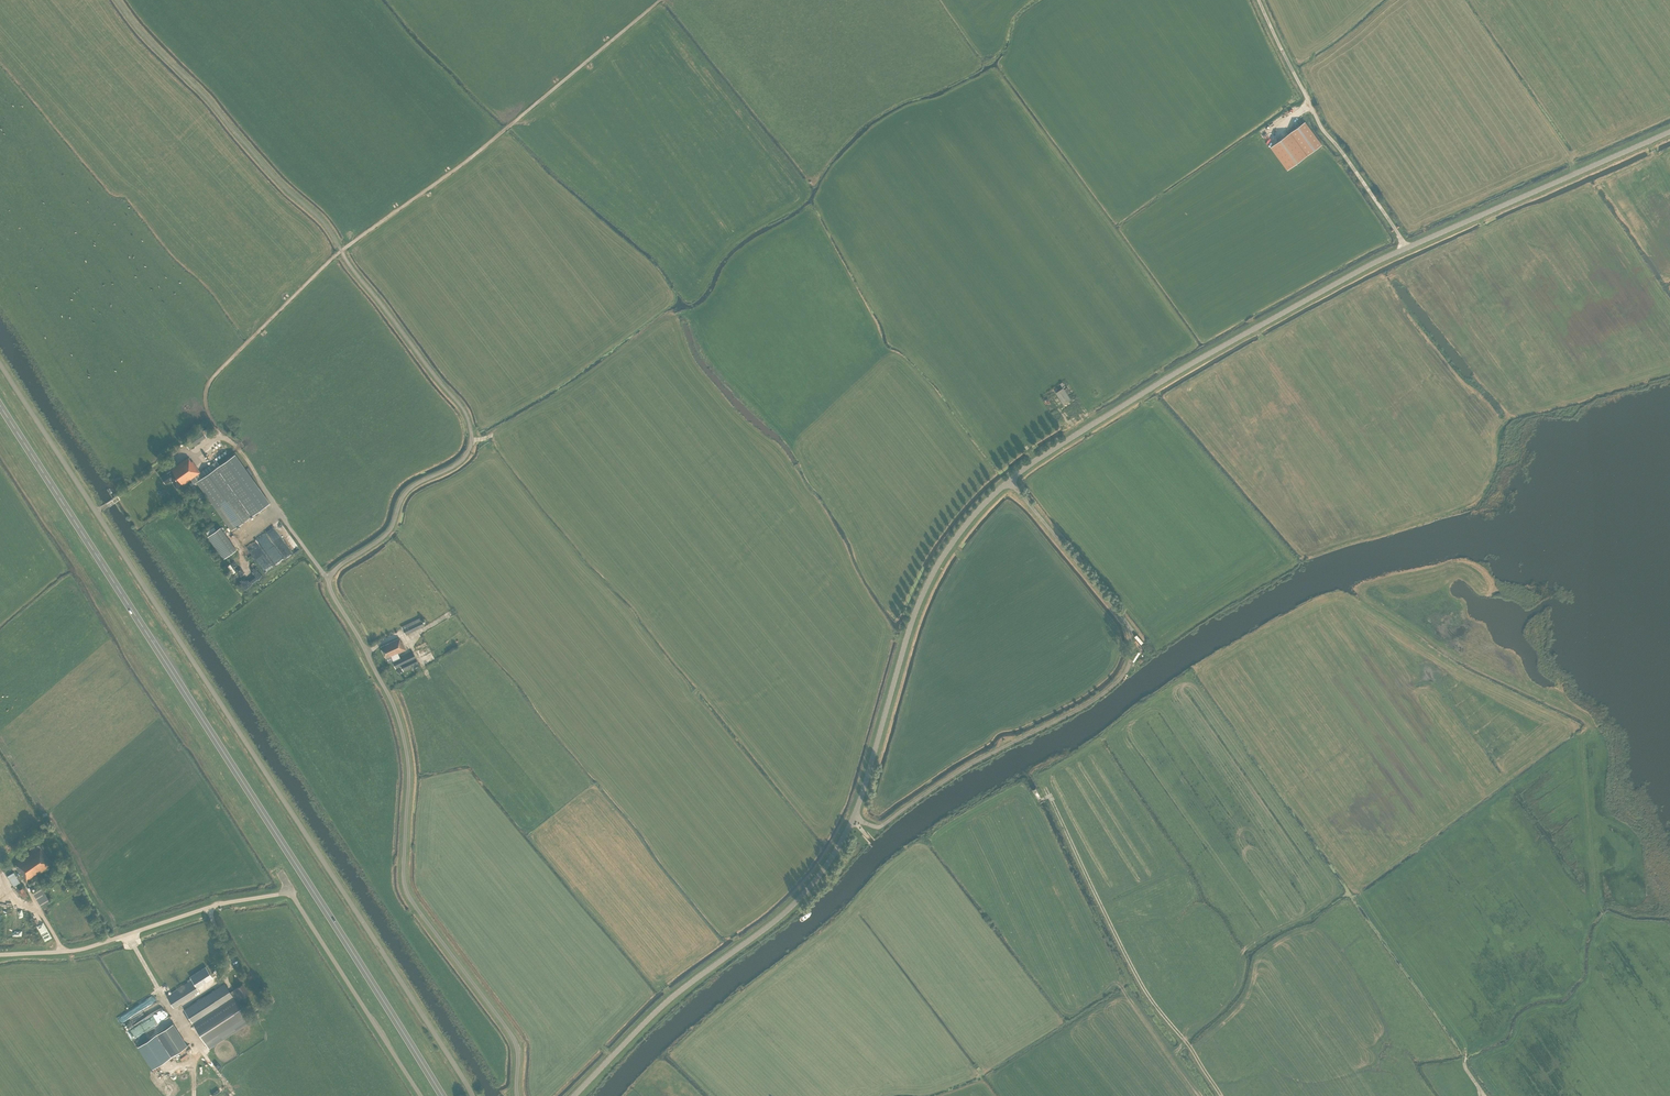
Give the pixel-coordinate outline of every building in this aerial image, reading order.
[(1291,132),(1308,155),(1322,145),(1305,122),(1291,132)] [(1307,156),(1290,133),(1271,147),(1288,170),(1307,156)] [(1064,389),(1063,388),(1065,387),(1062,382),(1060,383),(1061,385),(1054,389),(1056,393),(1063,404),(1071,399),(1072,401),(1075,399),(1071,394),(1068,395),(1067,394),(1070,392),(1067,387),(1064,389)] [(202,431),(202,432),(185,443),(189,449),(206,437),(206,438),(213,433),(208,427),(202,431)] [(197,481),(231,530),(269,503),(234,455),(203,477),(200,473),(192,461),(191,462),(188,457),(177,465),(175,464),(177,463),(174,459),(166,465),(169,468),(172,466),(173,468),(171,470),(161,477),(166,484),(171,480),(177,489),(196,476),(199,480),(197,481)] [(236,550),(220,527),(207,537),(223,559),(236,550)] [(420,618),(415,620),(402,627),(406,634),(419,628),(424,626),(420,618)] [(425,642),(423,637),(415,641),(417,646),(425,642)] [(406,650),(405,648),(402,641),(401,642),(399,638),(380,647),(385,658),(390,656),(390,657),(391,656),(393,661),(392,661),(396,668),(401,666),(403,671),(419,664),(413,652),(400,658),(398,653),(406,650)] [(31,841),(26,844),(28,847),(29,846),(31,850),(32,852),(15,863),(18,868),(18,869),(27,882),(52,864),(39,845),(35,847),(31,841)] [(14,886),(20,882),(13,872),(7,876),(14,886)] [(50,902),(41,887),(32,892),(41,907),(50,902)] [(24,898),(28,895),(23,888),(19,890),(24,898)] [(45,925),(38,929),(42,936),(49,932),(45,925)] [(192,979),(167,996),(173,1006),(199,990),(197,987),(212,977),(206,967),(190,976),(192,979)] [(205,1042),(245,1015),(234,998),(240,994),(243,998),(249,993),(243,984),(236,988),(237,988),(230,992),(225,983),(184,1010),(205,1042)] [(172,1024),(138,1046),(152,1068),(186,1046),(172,1024)] [(177,1081),(183,1095),(190,1095),(192,1095),(185,1078),(177,1081)]
